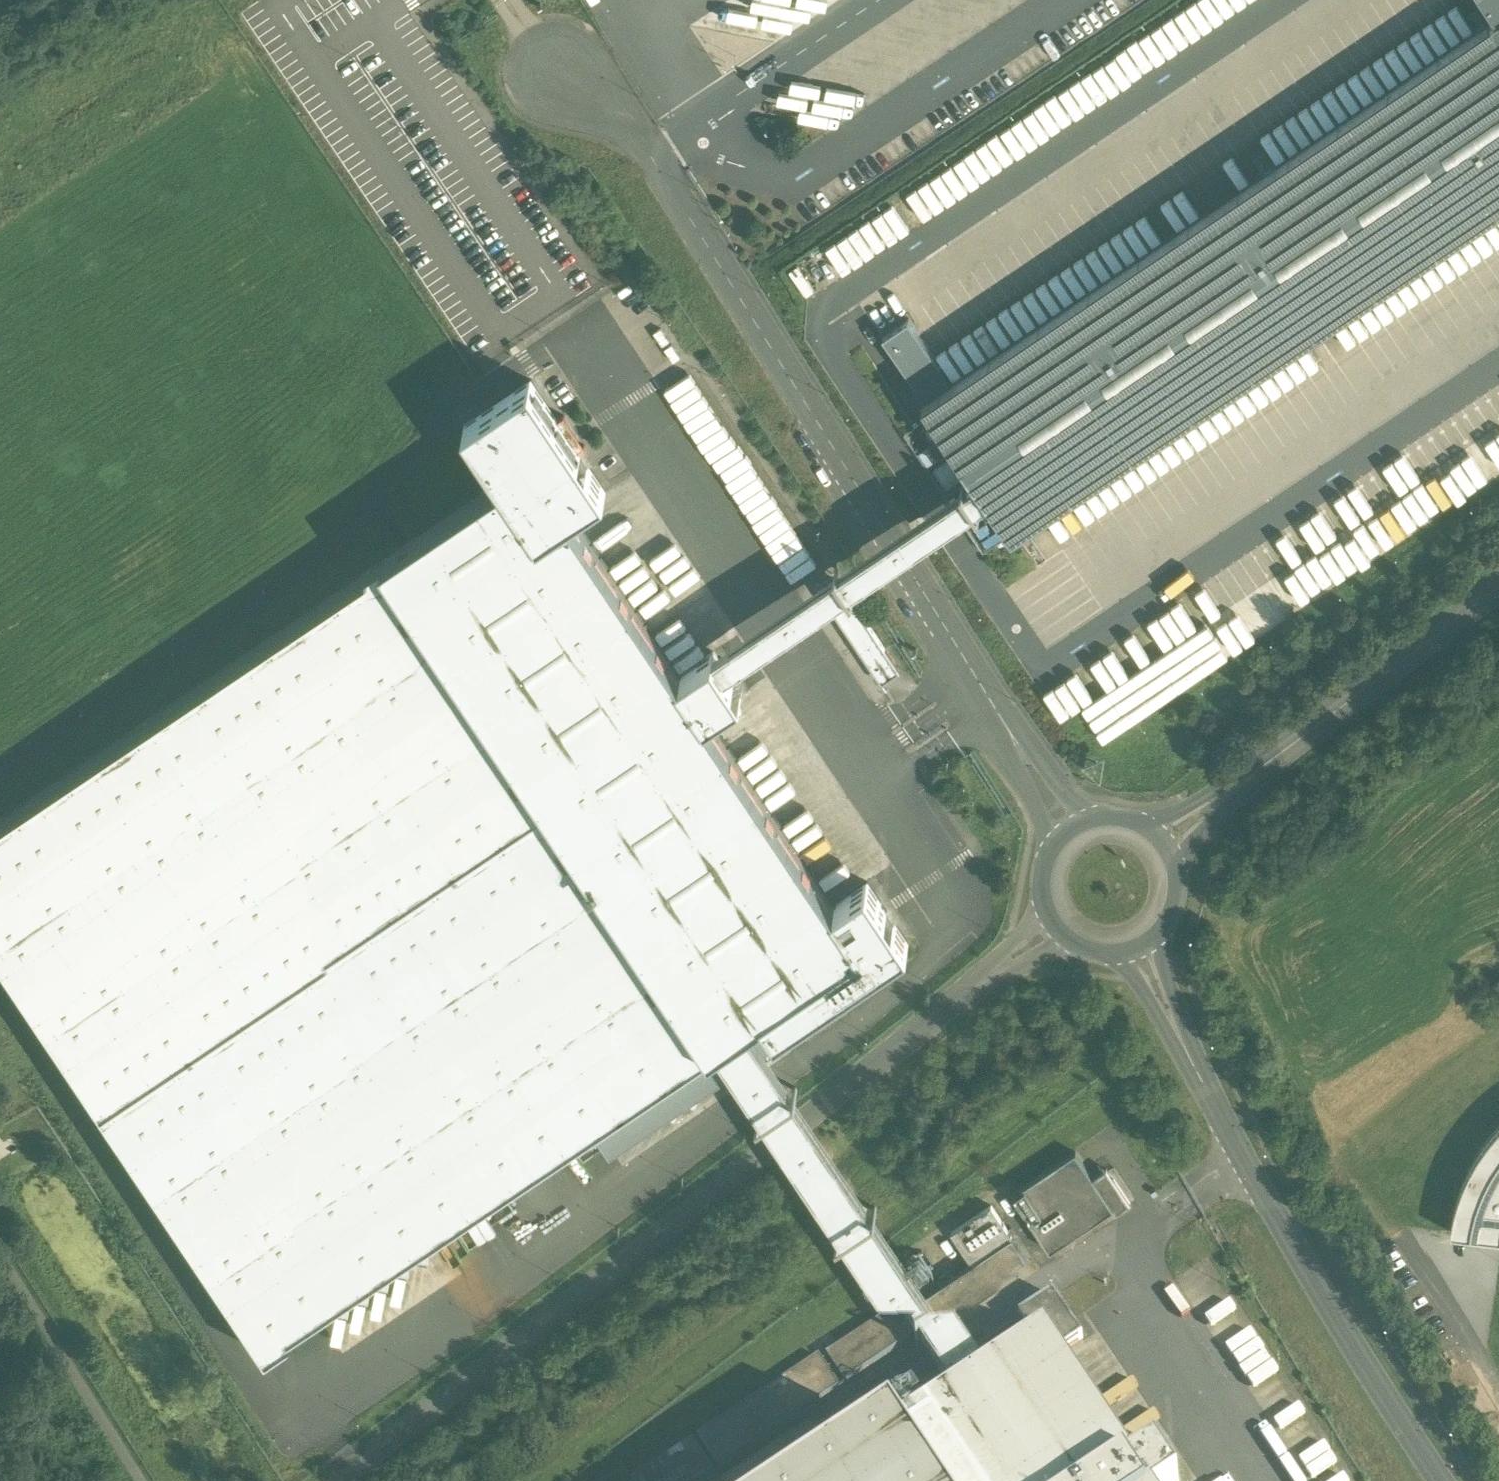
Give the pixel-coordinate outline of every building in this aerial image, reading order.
[(923,398),(976,477),(988,496),(1012,532),(1498,206),(1498,0),(1486,0),(1496,15),(952,379),(923,398)] [(1107,48),(1125,76),(1241,0),(1181,0),(1107,48)] [(820,244),(839,271),(966,183),(947,156),(820,244)] [(940,363),(909,316),(883,334),(914,380),(940,363)] [(914,380),(912,382),(923,399),(923,398),(952,379),(941,362),(940,363),(914,380)] [(748,1023),(763,1013),(776,1032),(909,944),(867,882),(834,904),(709,716),(742,694),(727,672),(714,653),(713,652),(681,674),(573,514),(606,492),(531,379),(464,424),(501,479),(0,815),(0,962),(259,1350),(337,1298),(336,1308),(349,1311),(354,1287),(358,1284),(356,1295),(369,1297),(374,1273),(377,1271),(375,1281),(389,1284),(394,1260),(397,1258),(395,1268),(409,1270),(414,1247),(417,1244),(415,1254),(429,1257),(434,1233),(716,1044),(748,1023)] [(951,448),(932,420),(921,427),(940,455),(951,448)] [(929,443),(919,450),(928,463),(938,456),(929,443)] [(954,453),(934,466),(947,485),(967,472),(954,453)] [(714,653),(727,672),(776,638),(893,560),(942,528),(988,496),(976,477),(929,509),(881,541),(763,620),(714,653)] [(848,593),(830,605),(879,678),(897,667),(848,593)] [(1073,702),(1095,737),(1200,672),(1176,634),(1195,622),(1187,608),(1185,609),(1179,598),(1037,686),(1054,714),(1073,702)] [(748,1023),(716,1044),(754,1101),(782,1143),(896,1313),(928,1291),(812,1119),(784,1077),(748,1023)] [(1497,1127),(1483,1145),(1471,1164),(1462,1185),(1455,1206),(1451,1229),(1481,1233),(1481,1238),(1491,1239),(1491,1235),(1498,1236),(1498,1125),(1497,1127)] [(1075,1150),(1012,1192),(1050,1249),(1113,1207),(1116,1211),(1130,1202),(1114,1177),(1100,1187),(1075,1150)] [(991,1204),(951,1231),(972,1261),(1012,1235),(991,1204)] [(1012,1235),(928,1291),(946,1319),(1030,1263),(1012,1235)] [(928,1291),(896,1313),(914,1340),(946,1319),(928,1291)] [(1053,1297),(1019,1320),(1022,1323),(972,1357),(986,1379),(1046,1339),(1059,1358),(1083,1341),(1053,1297)] [(896,1313),(827,1359),(845,1386),(914,1340),(896,1313)] [(972,1357),(946,1319),(914,1340),(955,1400),(986,1379),(972,1357)] [(1156,1451),(1132,1467),(1059,1358),(1046,1339),(986,1379),(955,1400),(907,1432),(893,1441),(893,1442),(919,1480),(1177,1480),(1156,1451)] [(819,1359),(698,1440),(719,1471),(840,1390),(819,1359)] [(779,1480),(833,1480),(893,1441),(907,1432),(890,1407),(779,1480)] [(833,1480),(919,1480),(893,1442),(893,1441),(833,1480)]
